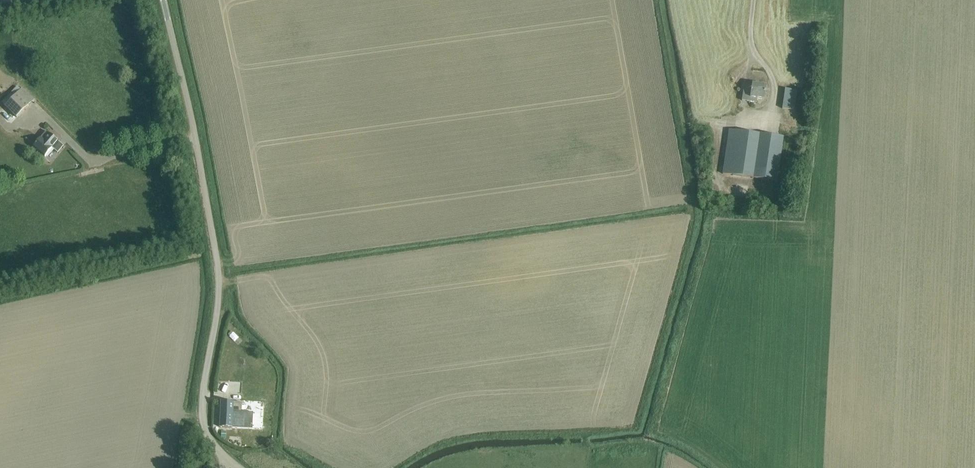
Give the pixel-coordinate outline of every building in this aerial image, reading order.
[(745,84),(742,100),(757,102),(757,99),(765,100),(767,86),(751,84),(750,85),(745,84)] [(23,88),(5,106),(17,117),(34,99),(23,88)] [(785,88),(782,107),(795,109),(798,89),(785,88)] [(722,173),(776,181),(783,138),(729,130),(722,173)] [(40,139),(33,147),(44,157),(46,155),(52,148),(58,153),(58,152),(64,145),(59,141),(47,131),(40,139)] [(241,412),(242,402),(221,401),(221,411),(220,427),(232,428),(233,412),(241,412)]
